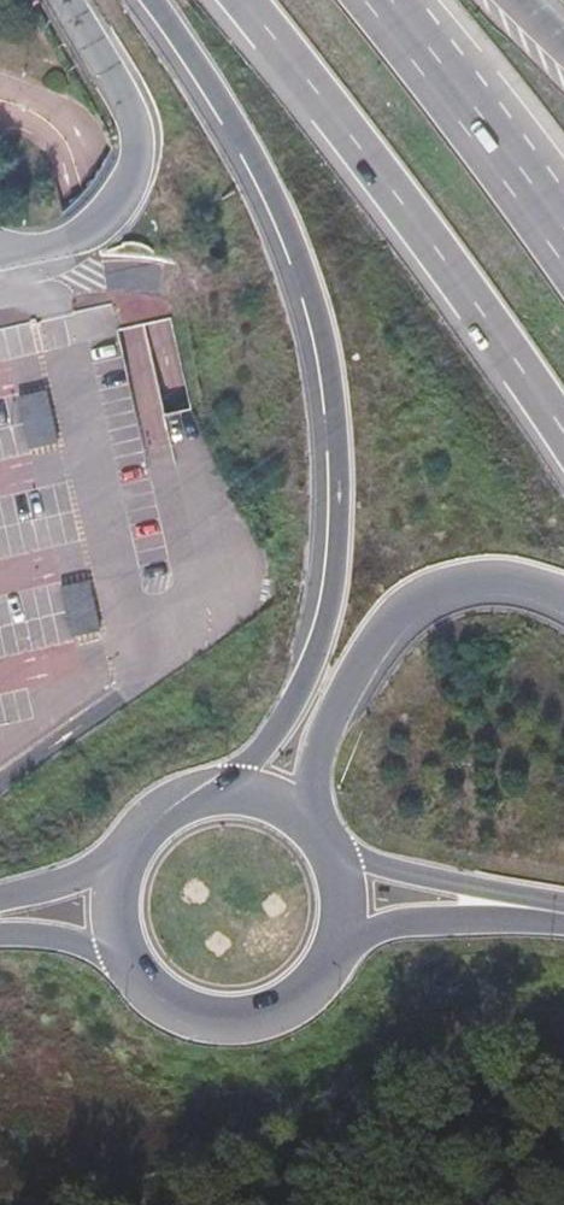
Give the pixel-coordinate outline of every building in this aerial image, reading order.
[(29,449),(59,442),(47,391),(17,398),(29,449)] [(60,589),(73,639),(103,631),(89,581),(60,589)]
